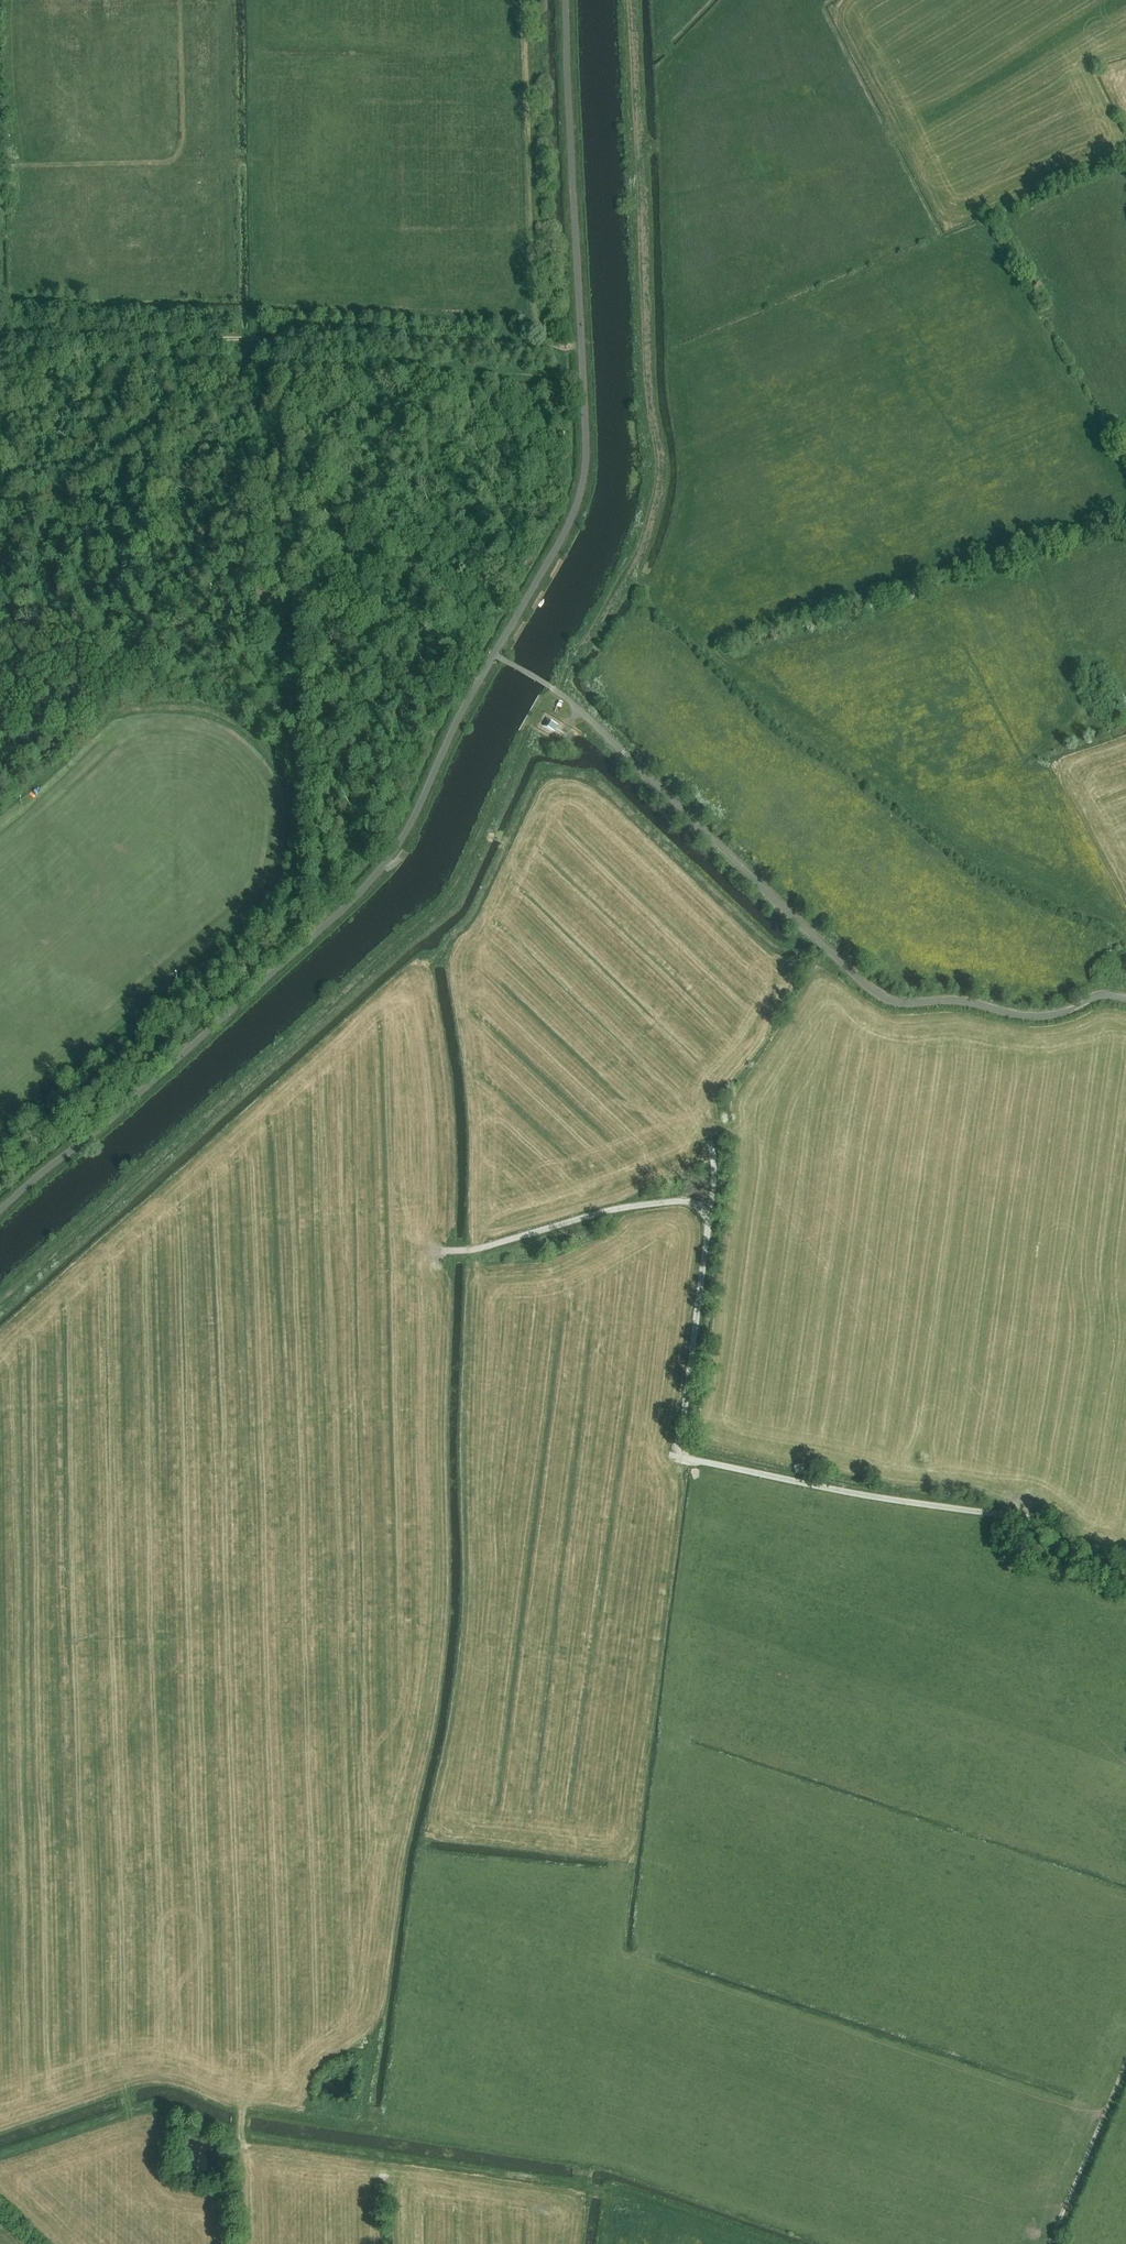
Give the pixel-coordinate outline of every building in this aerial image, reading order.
[(551,721),(547,728),(554,733),(558,726),(551,721)]
